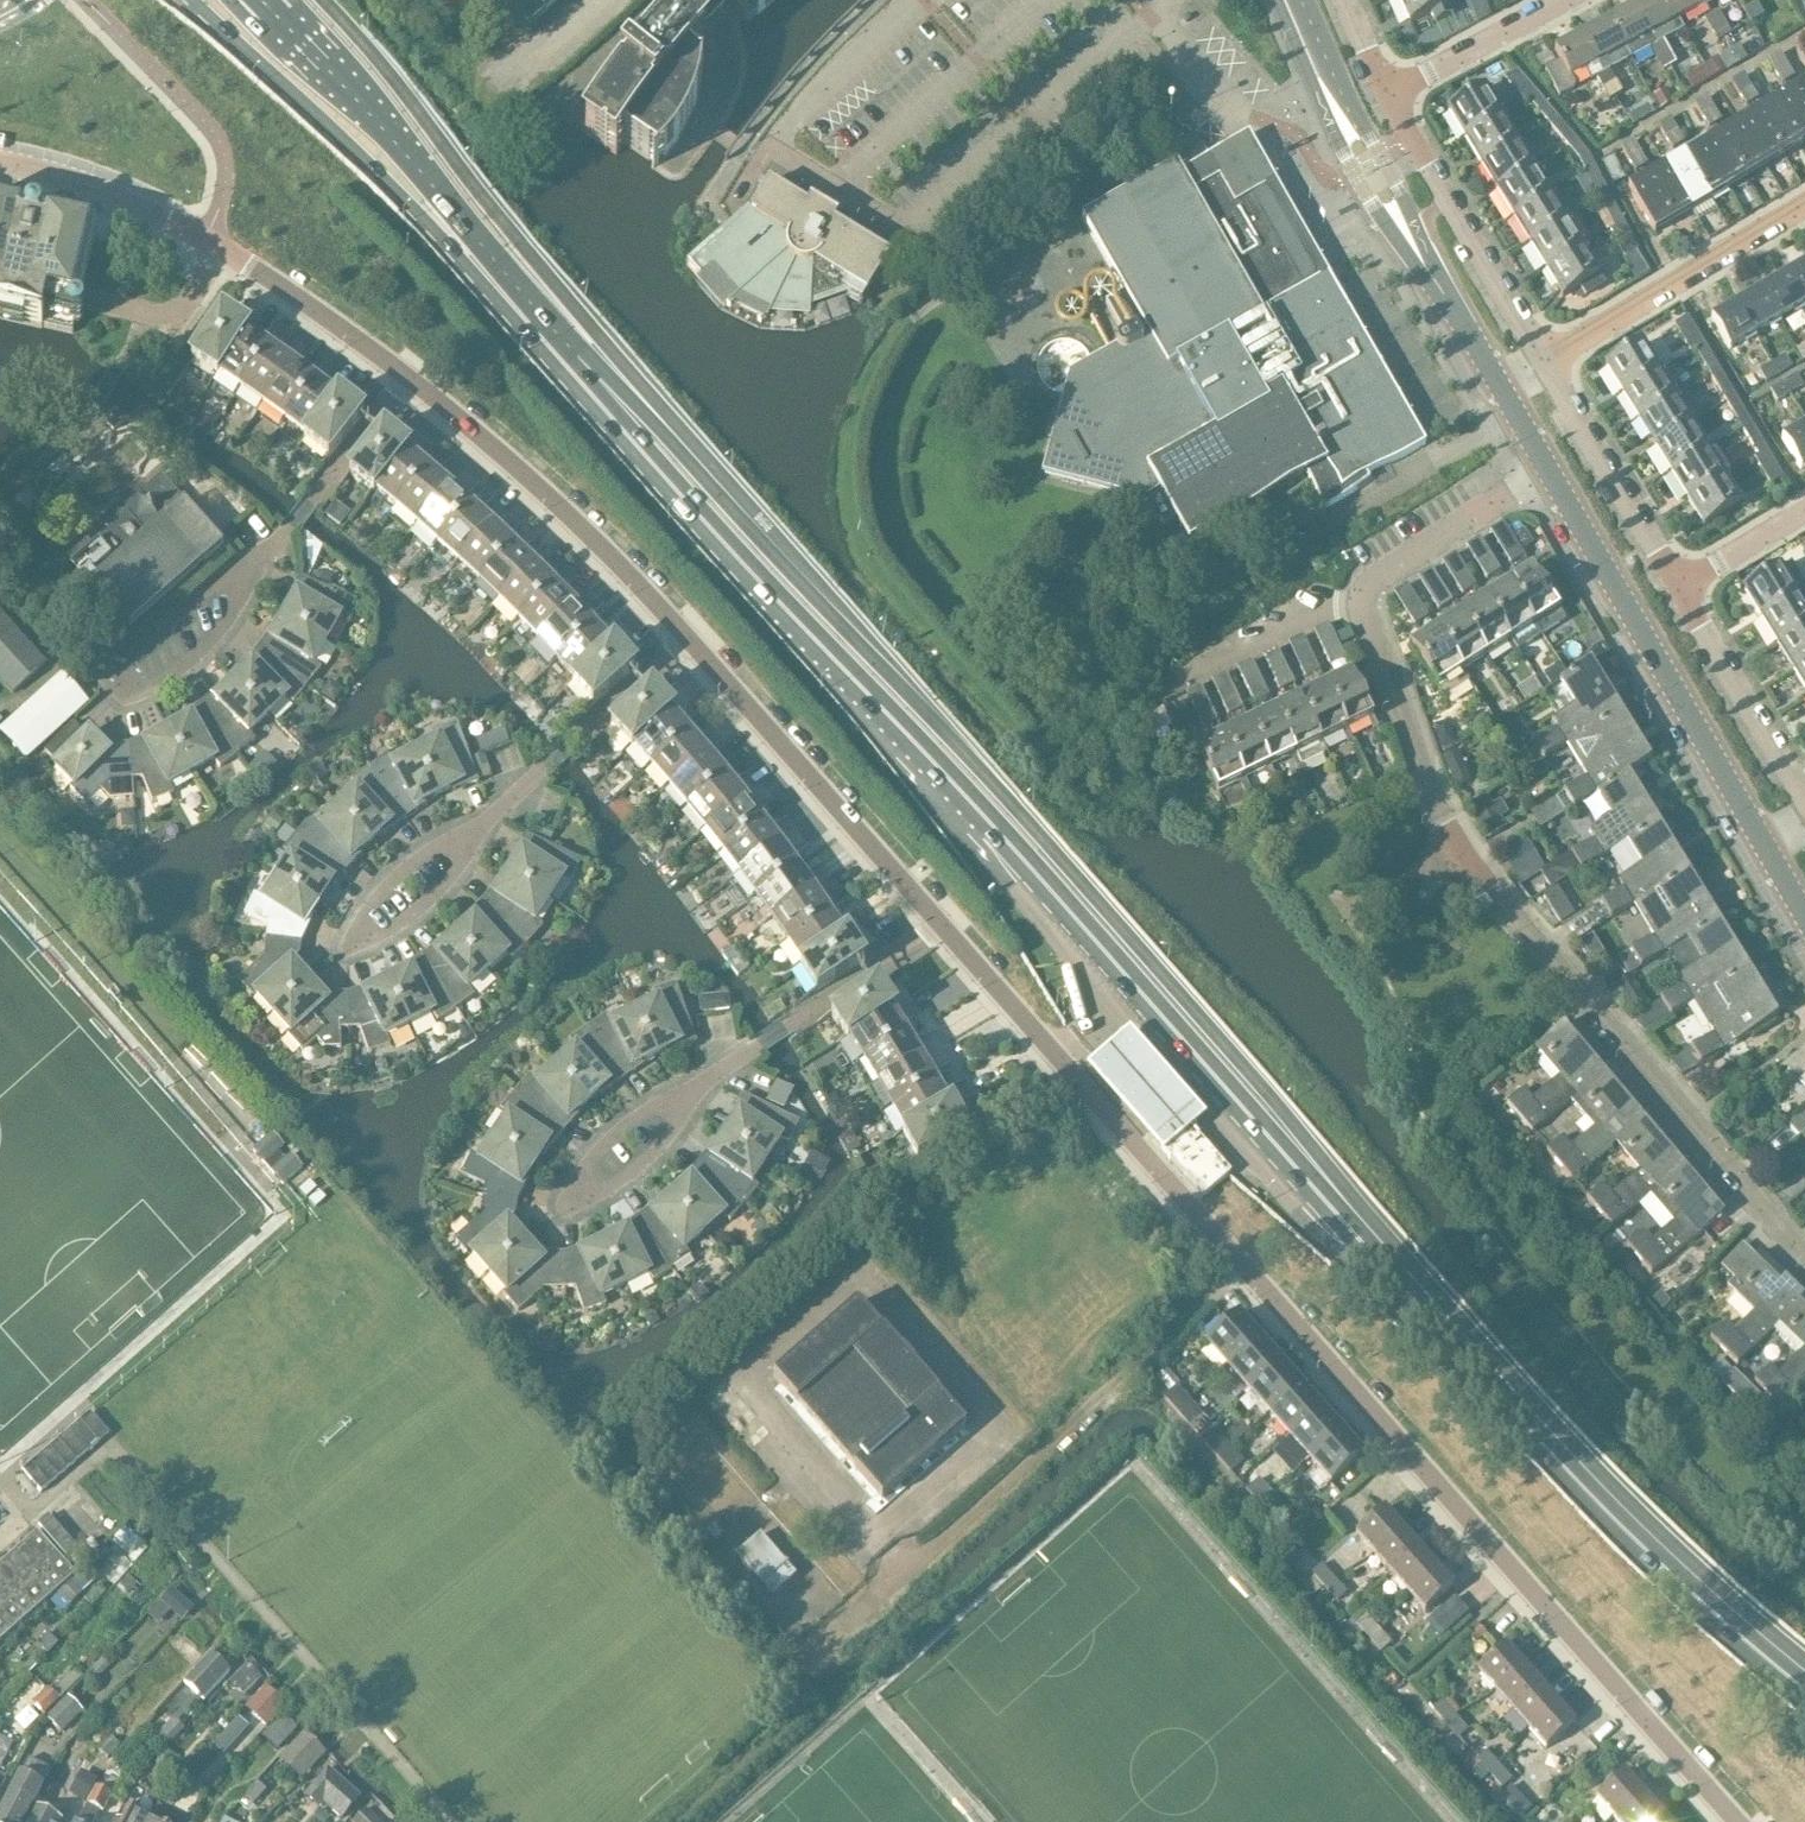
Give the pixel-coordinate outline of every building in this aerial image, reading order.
[(530,24),(558,0),(509,0),(530,24)] [(729,17),(712,0),(687,0),(675,11),(705,41),(716,30),(729,17)] [(741,18),(752,8),(757,14),(772,1),(773,0),(724,0),(741,18)] [(1451,15),(1445,0),(1398,0),(1409,24),(1431,14),(1435,22),(1451,15)] [(1678,20),(1667,0),(1648,0),(1636,7),(1657,45),(1663,42),(1683,31),(1678,20)] [(1705,6),(1702,0),(1667,0),(1678,20),(1705,6)] [(1749,25),(1764,18),(1757,4),(1743,12),(1749,25)] [(1650,49),(1657,45),(1636,7),(1608,21),(1624,50),(1624,49),(1630,60),(1650,49)] [(1716,26),(1723,23),(1717,13),(1704,20),(1711,32),(1718,29),(1716,26)] [(604,106),(585,133),(616,154),(624,142),(649,160),(655,164),(652,167),(653,168),(654,167),(656,166),(657,164),(659,162),(661,161),(663,159),(664,157),(666,155),(668,153),(669,151),(671,149),(672,147),(674,145),(675,143),(677,141),(678,139),(679,137),(681,135),(682,133),(683,130),(685,128),(686,126),(687,124),(688,122),(689,119),(690,117),(691,115),(692,112),(693,110),(693,108),(694,105),(695,103),(696,100),(696,98),(697,96),(698,93),(698,91),(699,88),(699,86),(700,83),(700,81),(700,78),(701,76),(701,73),(701,71),(701,68),(699,68),(699,69),(689,59),(704,42),(678,16),(654,43),(633,68),(627,63),(619,73),(625,78),(604,106)] [(1597,64),(1624,50),(1608,21),(1581,36),(1597,64)] [(1717,43),(1729,36),(1723,23),(1716,26),(1718,29),(1711,32),(1717,43)] [(1762,47),(1754,31),(1743,37),(1752,53),(1762,47)] [(1570,79),(1597,64),(1581,36),(1554,51),(1560,63),(1544,72),(1559,98),(1573,91),(1574,86),(1570,79)] [(1662,55),(1668,52),(1663,42),(1657,45),(1650,49),(1657,62),(1664,58),(1662,55)] [(1739,45),(1718,58),(1725,70),(1747,59),(1739,45)] [(1663,72),(1675,65),(1668,52),(1662,55),(1664,58),(1657,62),(1663,72)] [(1780,69),(1786,65),(1780,55),(1767,62),(1775,75),(1781,71),(1780,69)] [(1704,67),(1711,79),(1725,70),(1718,58),(1704,67)] [(1781,85),(1794,78),(1786,65),(1780,69),(1781,71),(1775,75),(1781,85)] [(1693,90),(1709,80),(1701,67),(1685,76),(1693,90)] [(1523,103),(1528,101),(1537,95),(1516,71),(1503,79),(1523,103)] [(1608,85),(1614,81),(1609,71),(1596,78),(1603,91),(1609,88),(1608,85)] [(1743,91),(1749,87),(1743,77),(1731,84),(1739,97),(1745,93),(1743,91)] [(1608,101),(1621,94),(1614,81),(1608,85),(1609,88),(1603,91),(1608,101)] [(1793,91),(1804,111),(1804,84),(1793,91)] [(1745,107),(1757,100),(1749,87),(1743,91),(1745,93),(1739,97),(1745,107)] [(1464,140),(1500,118),(1484,91),(1447,113),(1464,140)] [(1653,100),(1659,110),(1673,101),(1668,91),(1653,100)] [(1804,145),(1804,111),(1793,91),(1775,102),(1801,147),(1804,145)] [(1548,125),(1557,119),(1537,95),(1528,101),(1548,125)] [(1706,113),(1712,109),(1706,99),(1694,106),(1702,119),(1708,115),(1706,113)] [(1783,158),(1801,147),(1775,102),(1756,113),(1783,158)] [(1708,129),(1720,122),(1712,109),(1706,113),(1708,115),(1702,119),(1708,129)] [(1635,112),(1627,116),(1632,125),(1640,120),(1635,112)] [(1765,169),(1783,158),(1756,113),(1738,124),(1765,169)] [(1615,133),(1629,126),(1623,116),(1610,123),(1615,133)] [(1480,166),(1517,144),(1500,118),(1464,140),(1480,166)] [(1568,148),(1578,143),(1557,119),(1548,125),(1568,148)] [(1670,134),(1676,131),(1670,120),(1657,127),(1665,140),(1671,137),(1670,134)] [(1746,180),(1765,169),(1738,124),(1720,135),(1746,180)] [(1671,151),(1683,144),(1676,131),(1670,134),(1671,137),(1665,140),(1671,151)] [(1278,189),(1276,183),(1248,135),(1207,158),(1196,165),(1181,174),(1176,165),(1081,219),(1123,293),(1105,304),(1124,338),(1119,341),(1118,342),(1117,343),(1116,345),(1116,346),(1116,347),(1116,349),(1117,350),(1071,377),(1044,474),(1141,500),(1159,531),(1176,522),(1188,543),(1305,475),(1325,510),(1356,491),(1353,486),(1425,445),(1318,258),(1295,271),(1263,216),(1278,189)] [(1728,191),(1746,180),(1720,135),(1701,146),(1728,191)] [(1633,156),(1639,153),(1633,142),(1621,150),(1628,163),(1634,159),(1633,156)] [(1595,168),(1588,155),(1578,143),(1568,148),(1578,160),(1586,174),(1595,168)] [(1065,154),(1057,145),(1056,144),(1045,153),(1054,163),(1065,154)] [(1496,193),(1533,170),(1517,144),(1480,166),(1496,193)] [(1710,202),(1728,191),(1701,146),(1683,157),(1710,202)] [(1635,173),(1647,166),(1639,153),(1633,156),(1634,159),(1628,163),(1635,173)] [(1613,185),(1624,179),(1613,157),(1602,162),(1613,185)] [(1691,212),(1710,202),(1683,157),(1664,167),(1691,212)] [(1673,223),(1691,212),(1664,167),(1646,178),(1673,223)] [(1600,201),(1609,196),(1595,168),(1586,174),(1600,201)] [(1513,219),(1549,196),(1533,170),(1496,193),(1513,219)] [(1654,235),(1673,223),(1646,178),(1627,190),(1654,235)] [(810,201),(806,206),(768,183),(750,212),(689,266),(687,267),(699,280),(699,279),(723,307),(722,307),(723,308),(731,302),(764,318),(763,319),(765,319),(769,310),(806,312),(806,313),(807,314),(808,304),(843,292),(862,304),(890,257),(834,223),(837,217),(810,201)] [(1529,245),(1565,223),(1549,196),(1513,219),(1529,245)] [(1614,229),(1623,223),(1609,196),(1600,201),(1602,206),(1594,210),(1605,231),(1613,227),(1614,229)] [(96,233),(0,210),(0,319),(41,329),(41,327),(72,334),(96,233)] [(1545,271),(1582,249),(1565,223),(1529,245),(1545,271)] [(1624,260),(1637,252),(1623,223),(1614,229),(1610,231),(1624,260)] [(1603,285),(1598,276),(1582,249),(1545,271),(1561,297),(1579,287),(1584,296),(1603,285)] [(1804,303),(1804,262),(1785,273),(1804,304),(1804,303)] [(1779,319),(1804,304),(1785,273),(1761,288),(1779,319)] [(1754,334),(1779,319),(1761,288),(1736,303),(1754,334)] [(1729,349),(1754,334),(1736,303),(1711,318),(1729,349)] [(246,335),(248,332),(221,314),(191,361),(216,378),(218,375),(217,374),(244,334),(246,335)] [(1691,351),(1695,349),(1704,344),(1688,317),(1676,325),(1691,351)] [(268,350),(246,335),(244,334),(217,374),(218,375),(240,390),(268,350)] [(1711,376),(1720,370),(1704,344),(1695,349),(1711,376)] [(1623,394),(1658,372),(1642,345),(1606,367),(1623,394)] [(262,406),(291,366),(268,350),(240,390),(262,406)] [(1791,368),(1790,365),(1785,356),(1771,364),(1778,375),(1791,368)] [(1765,383),(1778,375),(1771,364),(1758,372),(1765,383)] [(285,423),(314,383),(291,366),(262,406),(285,423)] [(1726,401),(1735,396),(1720,370),(1711,376),(1726,401)] [(1639,420),(1674,398),(1658,372),(1623,394),(1639,420)] [(1790,395),(1803,387),(1796,375),(1783,383),(1790,395)] [(337,401),(335,400),(314,383),(285,423),(305,438),(307,439),(337,401)] [(1776,402),(1790,395),(1783,383),(1770,391),(1776,402)] [(1742,428),(1751,423),(1735,396),(1726,401),(1742,428)] [(328,460),(362,416),(338,397),(335,400),(337,401),(307,439),(305,438),(303,441),(328,460)] [(1654,446),(1690,424),(1674,398),(1639,420),(1654,446)] [(112,432),(123,423),(114,412),(103,421),(112,432)] [(1758,455),(1766,449),(1751,423),(1742,428),(1758,455)] [(1804,465),(1804,423),(1781,438),(1800,468),(1804,465)] [(1670,472),(1706,450),(1690,424),(1654,446),(1670,472)] [(406,454),(408,451),(383,432),(349,476),(373,495),(375,492),(373,491),(405,453),(406,454)] [(1770,484),(1782,477),(1766,449),(1758,455),(1754,457),(1770,484)] [(1686,499),(1722,477),(1706,450),(1670,472),(1686,499)] [(427,471),(406,454),(405,453),(373,491),(375,492),(395,509),(427,471)] [(416,527),(448,490),(427,471),(395,509),(416,527)] [(86,542),(66,560),(128,631),(205,563),(223,547),(185,503),(161,476),(103,527),(108,531),(91,546),(86,542)] [(1702,525),(1738,503),(1722,477),(1686,499),(1702,525)] [(437,545),(469,508),(448,490),(416,527),(437,545)] [(245,500),(238,507),(244,514),(252,507),(245,500)] [(336,504),(326,516),(340,527),(350,515),(336,504)] [(458,564),(491,528),(469,508),(437,545),(458,564)] [(478,583),(512,548),(491,528),(458,564),(478,583)] [(1522,532),(1512,538),(1517,546),(1520,552),(1531,545),(1522,532)] [(307,581),(321,548),(304,534),(299,541),(302,569),(300,577),(307,581)] [(1510,565),(1523,557),(1520,552),(1517,546),(1504,555),(1510,565)] [(498,602),(532,567),(512,548),(478,583),(498,602)] [(1486,581),(1499,572),(1492,562),(1479,570),(1486,581)] [(518,622),(553,588),(532,567),(498,602),(518,622)] [(1541,637),(1565,621),(1531,569),(1507,585),(1541,637)] [(1760,617),(1795,595),(1779,569),(1743,590),(1760,617)] [(1463,595),(1476,587),(1470,577),(1457,585),(1463,595)] [(347,624),(356,602),(298,578),(288,603),(290,604),(283,617),(325,642),(338,620),(347,624)] [(1507,585),(1483,600),(1510,641),(1517,652),(1536,639),(1541,637),(1507,585)] [(537,642),(573,608),(553,588),(518,622),(537,642)] [(1440,610),(1452,603),(1445,593),(1433,600),(1440,610)] [(1804,626),(1804,611),(1795,595),(1760,617),(1776,644),(1804,626)] [(1517,652),(1510,641),(1483,600),(1459,616),(1486,657),(1505,645),(1512,655),(1517,652)] [(1416,626),(1429,617),(1423,607),(1410,616),(1416,626)] [(556,662),(592,629),(573,608),(537,642),(556,662)] [(1492,668),(1486,657),(1459,616),(1436,630),(1463,672),(1482,660),(1488,670),(1492,668)] [(313,663),(325,642),(283,617),(276,629),(273,627),(257,648),(306,687),(320,669),(313,663)] [(42,666),(0,619),(0,683),(10,694),(42,666)] [(1804,663),(1804,626),(1776,644),(1792,671),(1804,663)] [(611,650),(610,648),(592,629),(556,662),(574,681),(575,683),(611,650)] [(1336,636),(1341,645),(1353,639),(1349,630),(1336,636)] [(1469,682),(1463,672),(1436,630),(1411,646),(1445,698),(1469,682)] [(592,706),(634,669),(613,646),(610,648),(611,650),(575,683),(574,681),(572,684),(592,706)] [(293,705),(306,687),(257,648),(241,669),(243,671),(233,681),(267,716),(285,699),(293,705)] [(1331,665),(1345,659),(1340,649),(1327,656),(1331,665)] [(1305,678),(1320,671),(1315,661),(1301,668),(1305,678)] [(1557,729),(1533,743),(1543,758),(1572,740),(1614,714),(1613,713),(1600,692),(1605,690),(1588,663),(1559,682),(1574,706),(1551,720),(1557,729)] [(1792,671),(1804,691),(1804,663),(1792,671)] [(1280,690),(1294,683),(1289,673),(1276,680),(1280,690)] [(1373,731),(1378,729),(1351,673),(1325,685),(1346,730),(1368,720),(1373,731)] [(74,690),(61,676),(0,732),(0,733),(24,760),(87,704),(74,690)] [(249,734),(267,716),(233,681),(222,692),(221,689),(199,705),(237,755),(255,742),(249,734)] [(1285,701),(1274,709),(1300,765),(1325,753),(1320,742),(1299,697),(1294,683),(1280,690),(1285,701)] [(1255,702),(1269,695),(1264,685),(1250,692),(1255,702)] [(1351,741),(1346,730),(1325,685),(1299,697),(1320,742),(1341,732),(1346,743),(1351,741)] [(324,688),(319,696),(335,705),(343,691),(334,686),(324,688)] [(1202,688),(1189,693),(1199,716),(1212,710),(1202,688)] [(670,715),(672,713),(651,690),(610,728),(631,750),(634,748),(632,747),(669,714),(670,715)] [(1229,714),(1243,707),(1238,697),(1224,704),(1229,714)] [(219,769),(237,755),(199,705),(178,721),(180,724),(167,731),(191,773),(213,761),(219,769)] [(1296,767),(1300,765),(1274,709),(1248,721),(1269,766),(1270,766),(1291,756),(1296,767)] [(1204,726),(1217,720),(1212,710),(1199,716),(1204,726)] [(1587,778),(1563,793),(1572,808),(1596,793),(1627,774),(1630,772),(1640,766),(1648,761),(1647,758),(1642,760),(1630,739),(1634,737),(1617,710),(1613,713),(1614,714),(1572,740),(1587,764),(1581,768),(1587,778)] [(688,735),(670,715),(669,714),(632,747),(634,748),(651,767),(688,735)] [(1270,766),(1269,766),(1248,721),(1223,733),(1244,778),(1265,768),(1270,779),(1275,776),(1270,766)] [(1446,723),(1432,727),(1440,750),(1454,746),(1446,723)] [(452,792),(478,783),(457,724),(435,732),(438,741),(415,752),(438,796),(451,789),(452,792)] [(74,725),(44,754),(56,766),(54,768),(72,787),(69,789),(86,806),(100,791),(109,800),(133,799),(132,780),(131,780),(129,745),(114,746),(102,743),(101,746),(89,733),(86,736),(74,725)] [(309,729),(297,730),(298,744),(311,742),(309,729)] [(169,786),(191,773),(167,731),(155,738),(153,735),(129,745),(131,780),(132,780),(142,779),(152,803),(173,795),(169,786)] [(1244,778),(1223,733),(1197,745),(1218,790),(1239,780),(1244,791),(1249,788),(1244,778)] [(669,788),(706,757),(688,735),(651,767),(669,788)] [(425,802),(438,796),(415,752),(393,764),(388,756),(369,768),(405,820),(427,805),(425,802)] [(480,757),(473,760),(477,770),(483,768),(486,766),(483,756),(480,757)] [(687,810),(725,778),(706,757),(669,788),(687,810)] [(317,762),(308,770),(318,782),(327,774),(317,762)] [(1640,766),(1630,772),(1636,782),(1646,775),(1640,766)] [(383,835),(405,820),(369,768),(351,781),(356,789),(337,806),(370,842),(381,833),(383,835)] [(1463,769),(1449,775),(1455,789),(1469,782),(1463,769)] [(1593,840),(1571,854),(1581,870),(1626,842),(1658,822),(1627,774),(1596,793),(1611,817),(1588,831),(1593,840)] [(705,831),(743,801),(725,778),(687,810),(705,831)] [(1499,801),(1491,805),(1487,797),(1468,807),(1474,817),(1472,818),(1479,831),(1482,830),(1487,840),(1506,829),(1500,819),(1507,815),(1499,801)] [(722,853),(761,823),(743,801),(705,831),(722,853)] [(359,852),(370,842),(337,806),(319,823),(311,817),(297,834),(345,874),(362,854),(359,852)] [(273,813),(267,822),(278,831),(283,823),(273,813)] [(1624,888),(1601,902),(1611,918),(1646,896),(1657,890),(1687,871),(1658,822),(1626,842),(1641,866),(1619,880),(1624,888)] [(739,875),(778,846),(761,823),(722,853),(739,875)] [(542,826),(537,836),(550,841),(551,838),(554,832),(552,831),(542,826)] [(327,894),(345,874),(297,834),(282,851),(290,857),(276,878),(317,905),(325,892),(327,894)] [(571,883),(581,862),(524,835),(512,860),(515,861),(507,873),(548,900),(562,879),(571,883)] [(1521,842),(1501,855),(1520,885),(1540,873),(1521,842)] [(756,898),(795,869),(778,846),(739,875),(756,898)] [(772,920),(812,892),(795,869),(756,898),(772,920)] [(1655,936),(1631,951),(1640,966),(1686,937),(1716,918),(1687,871),(1657,890),(1646,896),(1661,921),(1650,928),(1655,936)] [(535,921),(548,900),(507,873),(499,885),(497,883),(480,903),(528,944),(542,927),(535,921)] [(309,917),(317,905),(276,878),(262,899),(254,895),(244,916),(267,927),(266,938),(301,942),(312,918),(309,917)] [(1554,889),(1542,896),(1559,925),(1571,917),(1554,889)] [(788,943),(828,916),(812,892),(772,920),(788,943)] [(513,961),(528,944),(480,903),(463,924),(465,926),(454,935),(487,972),(506,955),(513,961)] [(844,939),(843,938),(828,916),(788,943),(802,965),(803,966),(844,939)] [(1684,984),(1661,998),(1671,1015),(1706,993),(1716,986),(1747,967),(1716,918),(1686,937),(1701,961),(1679,975),(1684,984)] [(468,989),(487,972),(454,935),(443,945),(442,943),(420,958),(455,1009),(474,997),(468,989)] [(863,962),(848,940),(846,936),(843,938),(844,939),(803,966),(802,965),(799,967),(816,992),(863,962)] [(299,957),(301,942),(266,938),(263,959),(237,982),(253,999),(256,996),(273,1015),(309,982),(298,969),(301,969),(299,957)] [(437,1022),(455,1009),(420,958),(398,973),(399,975),(387,982),(409,1025),(431,1014),(437,1022)] [(1715,1032),(1670,1060),(1681,1073),(1699,1062),(1700,1063),(1777,1015),(1747,967),(1716,986),(1706,993),(1720,1017),(1709,1023),(1715,1032)] [(1631,976),(1615,987),(1629,1008),(1645,998),(1631,976)] [(321,991),(320,994),(309,982),(273,1015),(289,1033),(286,1036),(302,1053),(316,1040),(325,1049),(341,1048),(340,1030),(349,1029),(348,994),(332,995),(321,991)] [(386,1037),(409,1025),(387,982),(374,988),(373,985),(348,994),(349,1029),(359,1029),(368,1054),(390,1046),(386,1037)] [(669,1053),(695,1044),(675,985),(653,992),(656,1001),(634,1012),(655,1056),(668,1050),(669,1053)] [(891,1013),(894,1011),(877,985),(830,1015),(847,1041),(850,1039),(849,1038),(890,1011),(891,1013)] [(700,1014),(730,1011),(728,995),(699,998),(700,1014)] [(905,1036),(891,1013),(890,1011),(849,1038),(850,1039),(864,1061),(905,1036)] [(642,1063),(655,1056),(634,1012),(611,1024),(606,1016),(587,1028),(622,1080),(644,1065),(642,1063)] [(1570,1099),(1603,1071),(1563,1023),(1535,1047),(1558,1074),(1531,1098),(1523,1089),(1506,1103),(1530,1132),(1570,1099)] [(600,1095),(622,1080),(587,1028),(569,1041),(574,1049),(555,1066),(588,1102),(598,1093),(600,1095)] [(469,1032),(460,1037),(464,1044),(473,1038),(469,1032)] [(1200,1122),(1207,1115),(1134,1035),(1127,1041),(1090,1072),(1166,1152),(1193,1129),(1200,1122)] [(878,1085),(920,1060),(905,1036),(864,1061),(878,1085)] [(1782,1065),(1787,1070),(1802,1074),(1804,1072),(1804,1046),(1782,1065)] [(892,1109),(935,1084),(920,1060),(878,1085),(892,1109)] [(577,1112),(588,1102),(555,1066),(536,1082),(529,1076),(514,1093),(562,1134),(579,1114),(577,1112)] [(1570,1179),(1615,1141),(1643,1118),(1603,1071),(1570,1099),(1593,1127),(1570,1146),(1562,1136),(1546,1150),(1570,1179)] [(784,1110),(793,1091),(780,1085),(776,1083),(767,1102),(771,1104),(784,1110)] [(948,1109),(948,1108),(935,1084),(892,1109),(905,1132),(906,1133),(948,1109)] [(544,1154),(562,1134),(514,1093),(500,1110),(507,1116),(493,1137),(534,1164),(542,1152),(544,1154)] [(788,1144),(798,1123),(742,1096),(730,1121),(732,1122),(724,1134),(765,1161),(779,1140),(788,1144)] [(917,1160),(966,1134),(951,1106),(948,1108),(948,1109),(906,1133),(905,1132),(902,1133),(917,1160)] [(1729,1110),(1715,1122),(1725,1133),(1738,1121),(1729,1110)] [(1610,1227),(1648,1195),(1683,1165),(1643,1118),(1615,1141),(1638,1169),(1610,1193),(1602,1183),(1585,1198),(1610,1227)] [(1187,1126),(1161,1149),(1169,1158),(1168,1159),(1203,1198),(1230,1174),(1195,1134),(1195,1135),(1187,1126)] [(751,1182),(765,1161),(724,1134),(716,1146),(714,1144),(697,1164),(744,1205),(759,1188),(751,1182)] [(851,1134),(847,1137),(838,1142),(847,1157),(855,1152),(860,1149),(851,1134)] [(263,1164),(282,1147),(271,1135),(252,1152),(263,1164)] [(526,1176),(534,1164),(493,1137),(479,1158),(471,1154),(460,1175),(484,1186),(483,1197),(517,1202),(529,1178),(526,1176)] [(282,1185),(301,1168),(290,1156),(271,1173),(282,1185)] [(861,1160),(851,1165),(857,1174),(866,1168),(861,1160)] [(729,1222),(744,1205),(697,1164),(679,1184),(682,1186),(671,1196),(703,1233),(722,1216),(729,1222)] [(1650,1275),(1723,1213),(1683,1165),(1648,1195),(1670,1222),(1649,1240),(1642,1231),(1625,1245),(1650,1275)] [(1559,1175),(1546,1186),(1552,1193),(1565,1182),(1559,1175)] [(684,1250),(703,1233),(671,1196),(660,1206),(658,1203),(636,1218),(671,1270),(690,1257),(684,1250)] [(515,1217),(517,1202),(483,1197),(479,1218),(454,1241),(469,1258),(472,1255),(489,1274),(525,1241),(514,1229),(517,1228),(515,1217)] [(776,1217),(766,1208),(758,1217),(768,1226),(776,1217)] [(653,1282),(671,1270),(636,1218),(614,1233),(616,1235),(603,1242),(625,1286),(647,1275),(653,1282)] [(770,1230),(763,1236),(764,1238),(768,1243),(775,1236),(771,1231),(770,1230)] [(537,1251),(536,1254),(525,1241),(489,1274),(505,1293),(502,1295),(518,1313),(543,1290),(565,1289),(564,1254),(549,1255),(537,1251)] [(602,1297),(625,1286),(603,1242),(590,1248),(589,1245),(564,1254),(565,1289),(575,1289),(583,1314),(605,1306),(602,1297)] [(1726,1323),(1710,1338),(1737,1365),(1772,1329),(1778,1323),(1804,1297),(1759,1253),(1754,1258),(1742,1246),(1721,1268),(1733,1280),(1727,1286),(1753,1312),(1734,1331),(1726,1323)] [(1709,1254),(1699,1253),(1699,1262),(1708,1262),(1709,1254)] [(689,1293),(696,1302),(697,1302),(707,1294),(706,1293),(699,1285),(689,1293)] [(1660,1294),(1649,1303),(1658,1314),(1669,1305),(1660,1294)] [(1754,1381),(1781,1408),(1804,1383),(1804,1298),(1804,1297),(1778,1323),(1772,1329),(1798,1355),(1779,1374),(1769,1365),(1754,1381)] [(879,1334),(882,1332),(857,1304),(773,1378),(882,1501),(965,1427),(938,1396),(936,1398),(879,1334)] [(653,1314),(643,1319),(648,1328),(658,1323),(653,1314)] [(1226,1367),(1258,1338),(1238,1316),(1206,1344),(1226,1367)] [(1247,1391),(1279,1362),(1258,1338),(1226,1367),(1247,1391)] [(1718,1361),(1709,1370),(1721,1382),(1730,1372),(1718,1361)] [(1268,1414),(1300,1385),(1279,1362),(1247,1391),(1268,1414)] [(732,1373),(642,1449),(672,1482),(764,1410),(732,1373)] [(1288,1438),(1321,1409),(1300,1385),(1268,1414),(1288,1438)] [(1176,1413),(1189,1401),(1177,1386),(1164,1398),(1176,1413)] [(1190,1427),(1203,1415),(1189,1401),(1176,1413),(1190,1427)] [(1764,1405),(1755,1415),(1765,1425),(1775,1414),(1764,1405)] [(1309,1461),(1341,1432),(1321,1409),(1288,1438),(1309,1461)] [(95,1420),(91,1415),(61,1439),(23,1472),(24,1473),(41,1493),(109,1436),(95,1420)] [(1230,1447),(1241,1438),(1234,1429),(1223,1439),(1218,1434),(1205,1445),(1217,1458),(1229,1446),(1230,1447)] [(1330,1484),(1362,1456),(1341,1432),(1309,1461),(1330,1484)] [(1243,1462),(1230,1447),(1229,1446),(1217,1458),(1230,1473),(1243,1462)] [(1259,1506),(1272,1494),(1259,1479),(1245,1490),(1259,1506)] [(1270,1518),(1283,1507),(1272,1494),(1259,1506),(1270,1518)] [(1373,1553),(1401,1529),(1384,1509),(1356,1534),(1373,1553)] [(1390,1573),(1418,1548),(1401,1529),(1373,1553),(1390,1573)] [(75,1575),(37,1532),(0,1565),(0,1641),(75,1575)] [(771,1598),(795,1577),(760,1536),(736,1557),(771,1598)] [(133,1566),(121,1554),(109,1543),(59,1594),(70,1605),(100,1575),(113,1587),(133,1566)] [(1408,1592),(1435,1567),(1418,1548),(1390,1573),(1408,1592)] [(1321,1565),(1312,1573),(1325,1587),(1333,1579),(1321,1565)] [(1425,1611),(1453,1586),(1435,1567),(1408,1592),(1425,1611)] [(130,1602),(141,1589),(128,1577),(117,1590),(130,1602)] [(1337,1601),(1346,1593),(1333,1579),(1325,1587),(1326,1588),(1337,1601)] [(177,1620),(193,1603),(176,1586),(160,1604),(177,1620)] [(1453,1600),(1427,1624),(1439,1638),(1466,1614),(1453,1600)] [(1377,1628),(1382,1623),(1371,1611),(1366,1616),(1364,1614),(1355,1622),(1368,1636),(1377,1629),(1377,1628)] [(1475,1645),(1486,1635),(1479,1627),(1468,1637),(1475,1645)] [(1381,1651),(1390,1643),(1377,1629),(1368,1636),(1381,1651)] [(41,1640),(42,1649),(47,1655),(57,1644),(47,1634),(41,1640)] [(1495,1690),(1523,1665),(1505,1645),(1477,1670),(1495,1690)] [(210,1655),(184,1683),(204,1702),(230,1674),(210,1655)] [(93,1684),(110,1667),(102,1660),(86,1677),(93,1684)] [(243,1698),(261,1679),(246,1665),(229,1684),(243,1698)] [(1512,1710),(1540,1685),(1523,1665),(1495,1690),(1512,1710)] [(61,1698),(82,1677),(73,1668),(52,1689),(61,1698)] [(1529,1729),(1558,1704),(1540,1685),(1512,1710),(1529,1729)] [(267,1729),(287,1707),(265,1687),(245,1709),(267,1729)] [(43,1716),(59,1701),(47,1689),(32,1704),(43,1716)] [(61,1734),(83,1713),(68,1697),(46,1718),(61,1734)] [(1445,1723),(1454,1715),(1442,1701),(1433,1709),(1445,1723)] [(1546,1748),(1574,1723),(1558,1704),(1529,1729),(1546,1748)] [(295,1727),(303,1719),(290,1707),(283,1715),(282,1715),(261,1737),(277,1751),(298,1729),(295,1727)] [(1458,1737),(1467,1729),(1454,1715),(1445,1723),(1458,1737)] [(169,1747),(185,1730),(173,1719),(157,1736),(169,1747)] [(303,1780),(327,1754),(303,1733),(279,1759),(303,1780)] [(107,1759),(119,1746),(111,1738),(99,1752),(107,1759)] [(11,1746),(0,1740),(0,1769),(11,1746)] [(1489,1773),(1499,1765),(1486,1751),(1477,1759),(1481,1763),(1489,1773)] [(51,1770),(28,1759),(20,1775),(17,1781),(0,1814),(0,1821),(24,1821),(33,1805),(42,1786),(51,1770)] [(1481,1763),(1472,1771),(1481,1782),(1490,1774),(1489,1773),(1481,1763)] [(1502,1787),(1511,1779),(1499,1765),(1489,1773),(1490,1774),(1502,1787)] [(320,1809),(339,1788),(319,1769),(300,1790),(320,1809)] [(83,1803),(96,1780),(81,1772),(68,1795),(83,1803)] [(1613,1817),(1640,1792),(1623,1772),(1595,1797),(1613,1817)] [(185,1775),(162,1801),(169,1807),(174,1800),(176,1802),(193,1783),(185,1775)] [(265,1791),(256,1783),(247,1794),(255,1802),(265,1791)] [(1511,1787),(1500,1796),(1520,1819),(1530,1809),(1511,1787)] [(99,1812),(102,1813),(111,1796),(96,1789),(79,1821),(94,1821),(99,1812)] [(352,1799),(342,1790),(334,1798),(345,1807),(343,1809),(338,1805),(327,1819),(331,1821),(338,1821),(346,1813),(350,1816),(365,1799),(358,1792),(352,1799)] [(1658,1812),(1640,1792),(1613,1817),(1617,1821),(1646,1821),(1658,1812)] [(72,1809),(61,1803),(52,1819),(35,1810),(29,1821),(65,1821),(72,1809)] [(141,1816),(124,1807),(117,1821),(147,1821),(140,1818),(141,1816)] [(366,1811),(355,1821),(377,1821),(366,1811)] [(1658,1812),(1646,1821),(1667,1821),(1658,1812)]
